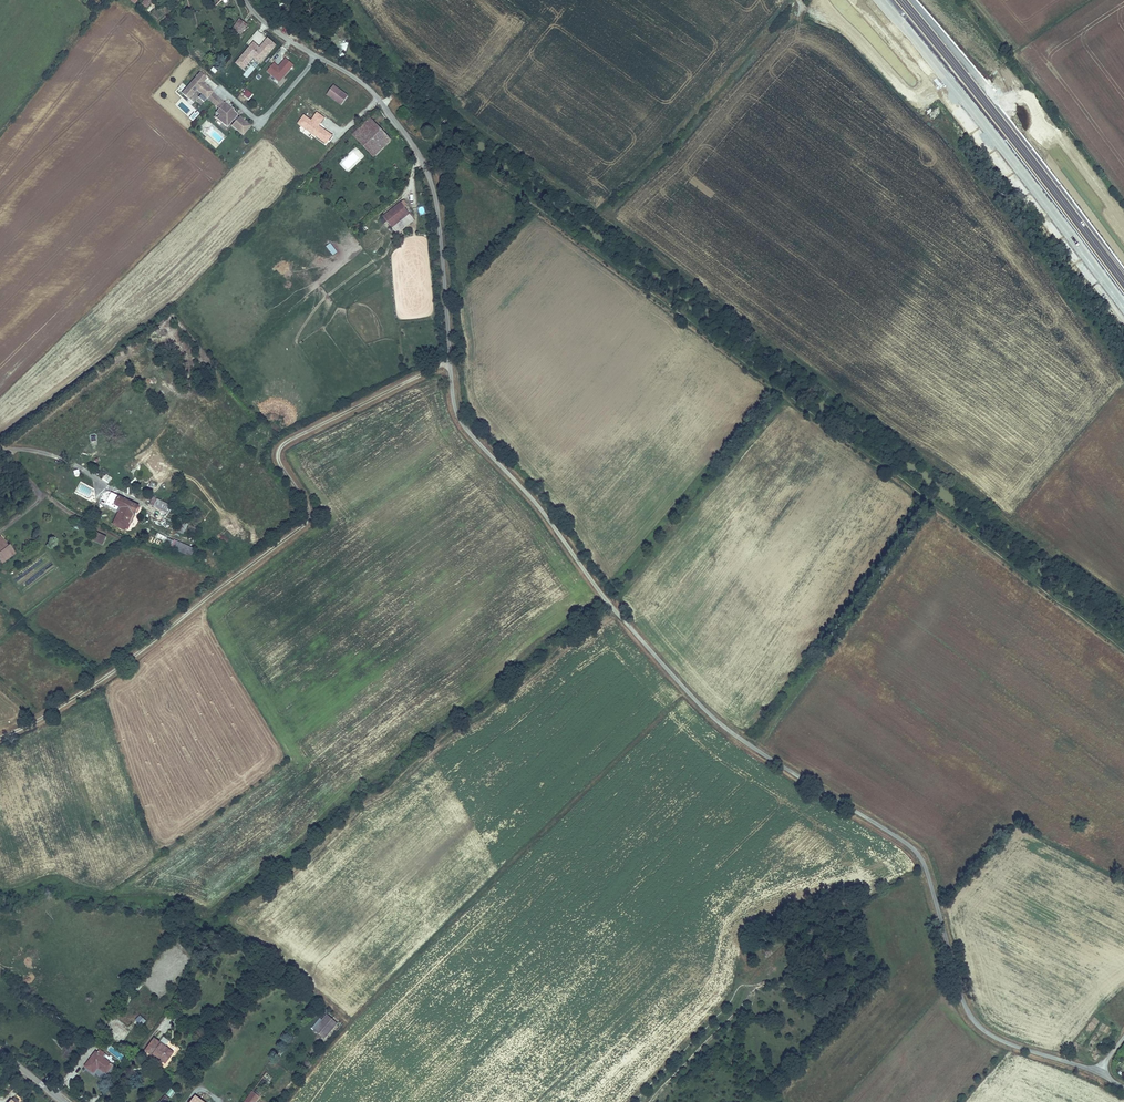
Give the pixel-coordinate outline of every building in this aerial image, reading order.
[(153,2),(151,0),(147,0),(143,5),(146,9),(153,2)] [(239,37),(247,25),(240,21),(232,32),(239,37)] [(275,45),(268,39),(264,43),(271,49),(275,45)] [(259,64),(266,56),(254,45),(248,53),(246,52),(237,63),(243,68),(252,58),(259,64)] [(279,83),(294,67),(286,59),(278,67),(274,63),(266,71),(279,83)] [(232,111),(233,110),(224,103),(224,104),(212,93),(209,90),(210,90),(205,85),(206,84),(203,82),(206,79),(200,73),(182,93),(188,99),(196,90),(201,94),(198,98),(203,102),(206,99),(219,110),(218,111),(221,114),(216,119),(221,123),(223,120),(226,122),(226,121),(229,124),(233,120),(235,122),(231,126),(239,132),(240,131),(244,134),(251,126),(246,122),(245,123),(239,117),(238,118),(235,116),(236,115),(232,111)] [(347,97),(333,87),(327,96),(341,106),(347,97)] [(247,89),(242,95),(248,101),(253,95),(247,89)] [(373,122),(370,119),(353,136),(373,157),(378,153),(364,139),(377,126),(373,122)] [(377,126),(364,139),(378,153),(390,141),(377,126)] [(400,203),(383,217),(391,228),(409,214),(400,203)] [(332,256),(337,253),(331,243),(326,246),(332,256)] [(121,509),(112,524),(126,532),(140,507),(119,495),(118,497),(111,494),(106,504),(114,508),(115,506),(121,509)] [(172,506),(153,497),(149,504),(168,514),(172,506)] [(920,513),(916,518),(922,522),(925,518),(920,513)] [(183,522),(179,532),(184,534),(188,524),(183,522)] [(107,537),(97,532),(93,541),(103,546),(107,537)] [(165,536),(157,532),(155,536),(163,540),(162,543),(171,547),(174,541),(165,537),(165,536)] [(0,537),(0,562),(1,564),(16,554),(9,545),(8,546),(1,536),(0,537)] [(174,541),(171,547),(171,548),(192,557),(195,549),(175,540),(174,541)] [(743,786),(745,782),(737,778),(735,782),(743,786)] [(327,1013),(313,1030),(325,1039),(338,1022),(327,1013)] [(142,1027),(146,1019),(138,1015),(134,1023),(142,1027)] [(155,1037),(146,1049),(153,1055),(155,1054),(165,1062),(173,1051),(155,1037)] [(96,1048),(83,1065),(93,1072),(97,1066),(106,1073),(114,1062),(96,1048)] [(273,1081),(265,1075),(262,1078),(270,1084),(273,1081)] [(174,1092),(170,1089),(160,1101),(167,1101),(174,1092)] [(247,1101),(259,1101),(264,1096),(255,1089),(247,1101)]
